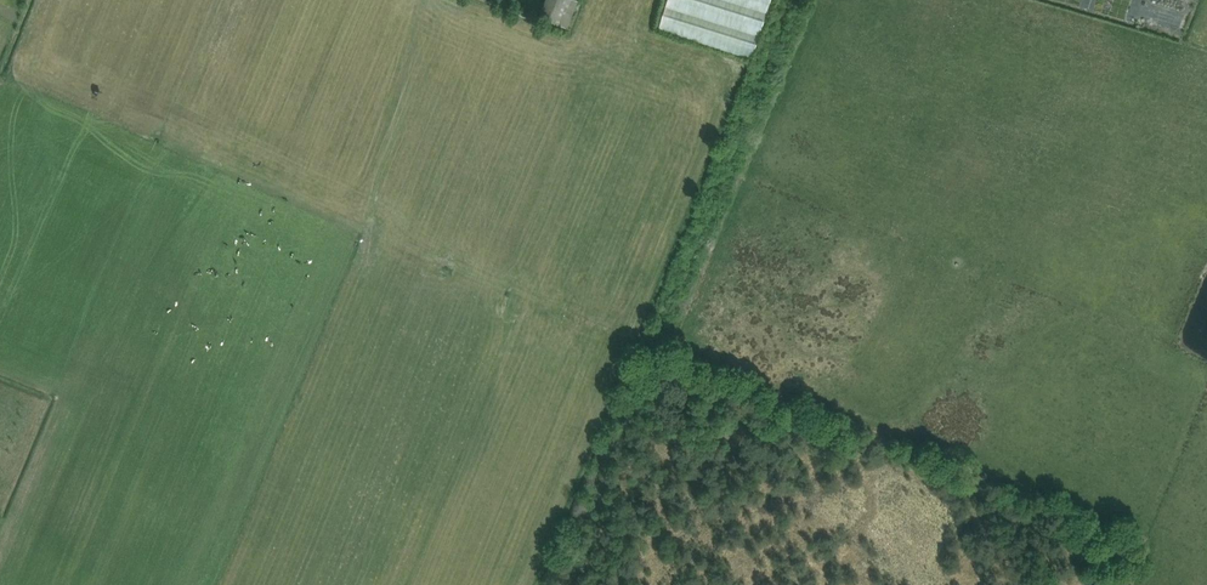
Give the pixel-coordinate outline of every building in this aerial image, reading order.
[(578,0),(545,0),(539,17),(568,28),(578,0)] [(771,59),(786,0),(682,0),(673,35),(771,59)]
